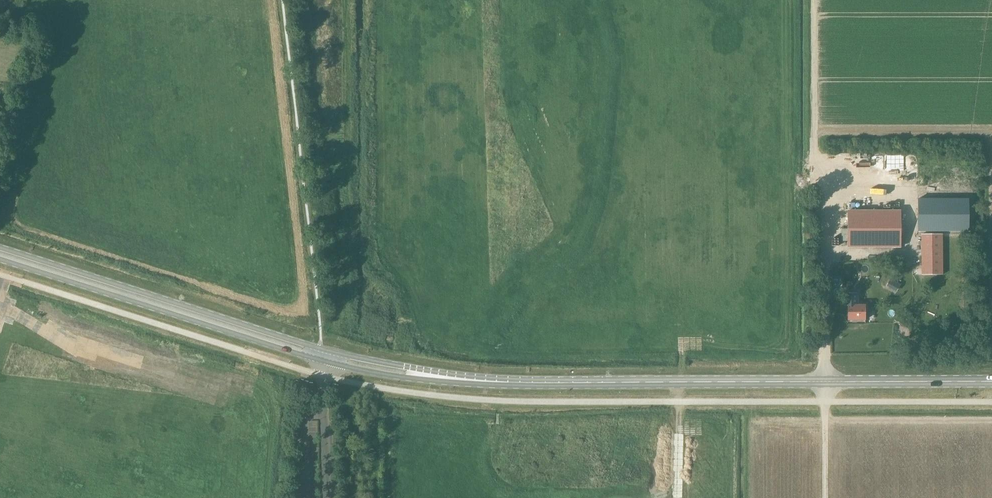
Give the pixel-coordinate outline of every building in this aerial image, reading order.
[(917,232),(968,232),(968,199),(917,199),(917,232)] [(900,247),(900,211),(847,211),(847,247),(900,247)] [(921,275),(943,275),(942,234),(920,235),(921,275)] [(847,320),(865,320),(864,306),(856,306),(856,297),(849,297),(849,306),(847,305),(847,320)]
